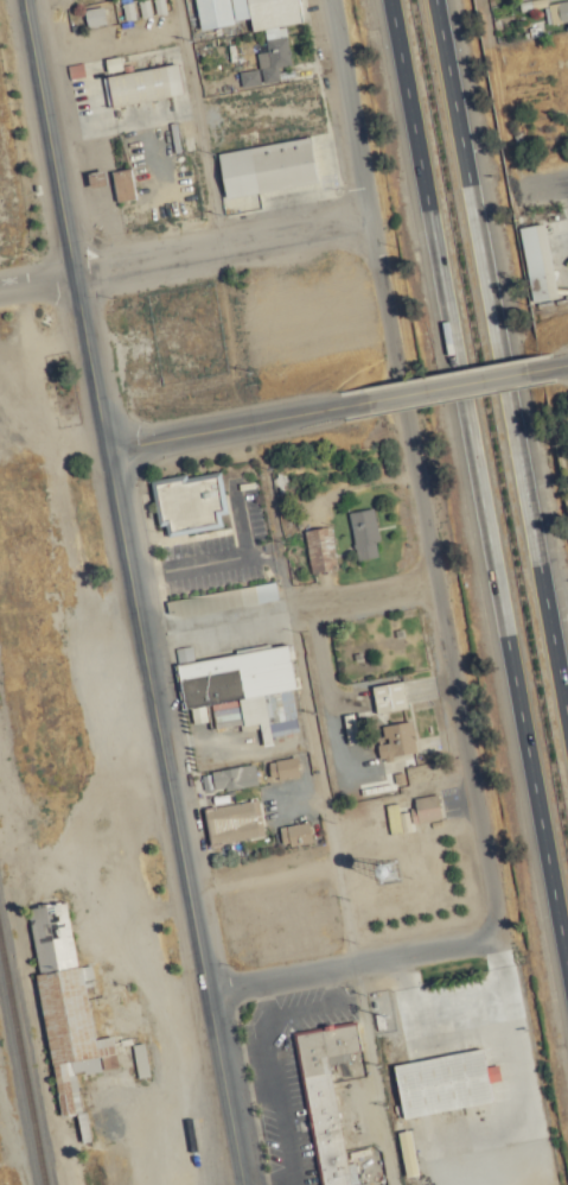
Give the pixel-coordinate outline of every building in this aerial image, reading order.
[(250,19),(251,30),(264,28),(267,50),(256,51),(258,68),(239,71),(241,85),(279,80),(277,66),(290,64),(285,24),(301,22),(298,0),(195,0),(199,26),(250,19)] [(105,23),(103,5),(84,8),(86,25),(105,23)] [(106,73),(110,104),(182,94),(178,64),(106,73)] [(225,196),(318,181),(310,136),(217,152),(225,196)] [(116,200),(134,198),(131,168),(112,170),(116,200)] [(546,222),(519,226),(532,301),(558,297),(546,222)] [(222,528),(220,514),(224,514),(219,472),(151,481),(157,525),(165,524),(166,535),(222,528)] [(377,556),(374,541),(379,540),(372,507),(347,512),(357,560),(377,556)] [(303,530),(311,572),(338,567),(330,525),(303,530)] [(204,611),(277,600),(274,582),(203,593),(204,602),(203,602),(204,611)] [(177,661),(185,708),(190,707),(193,723),(210,720),(211,722),(241,717),(243,726),(259,723),(262,743),(300,737),(286,644),(177,661)] [(376,713),(407,707),(402,680),(371,686),(376,713)] [(378,757),(415,753),(411,720),(385,723),(387,743),(376,744),(378,757)] [(267,761),(271,780),(299,774),(296,756),(267,761)] [(257,785),(255,764),(212,769),(214,790),(257,785)] [(442,817),(437,793),(413,797),(417,822),(442,817)] [(211,844),(263,836),(259,800),(206,807),(211,844)] [(312,841),(309,821),(279,826),(282,846),(312,841)] [(28,907),(53,1091),(61,1089),(65,1113),(81,1111),(76,1073),(118,1067),(113,1036),(94,1038),(87,989),(95,988),(91,964),(76,966),(67,901),(28,907)] [(320,1184),(368,1184),(368,1181),(358,1183),(354,1162),(346,1163),(329,1064),(351,1060),(349,1052),(361,1051),(357,1023),(296,1033),(320,1184)] [(492,1102),(483,1049),(393,1064),(403,1117),(492,1102)] [(405,1177),(418,1176),(416,1157),(403,1158),(405,1177)]
